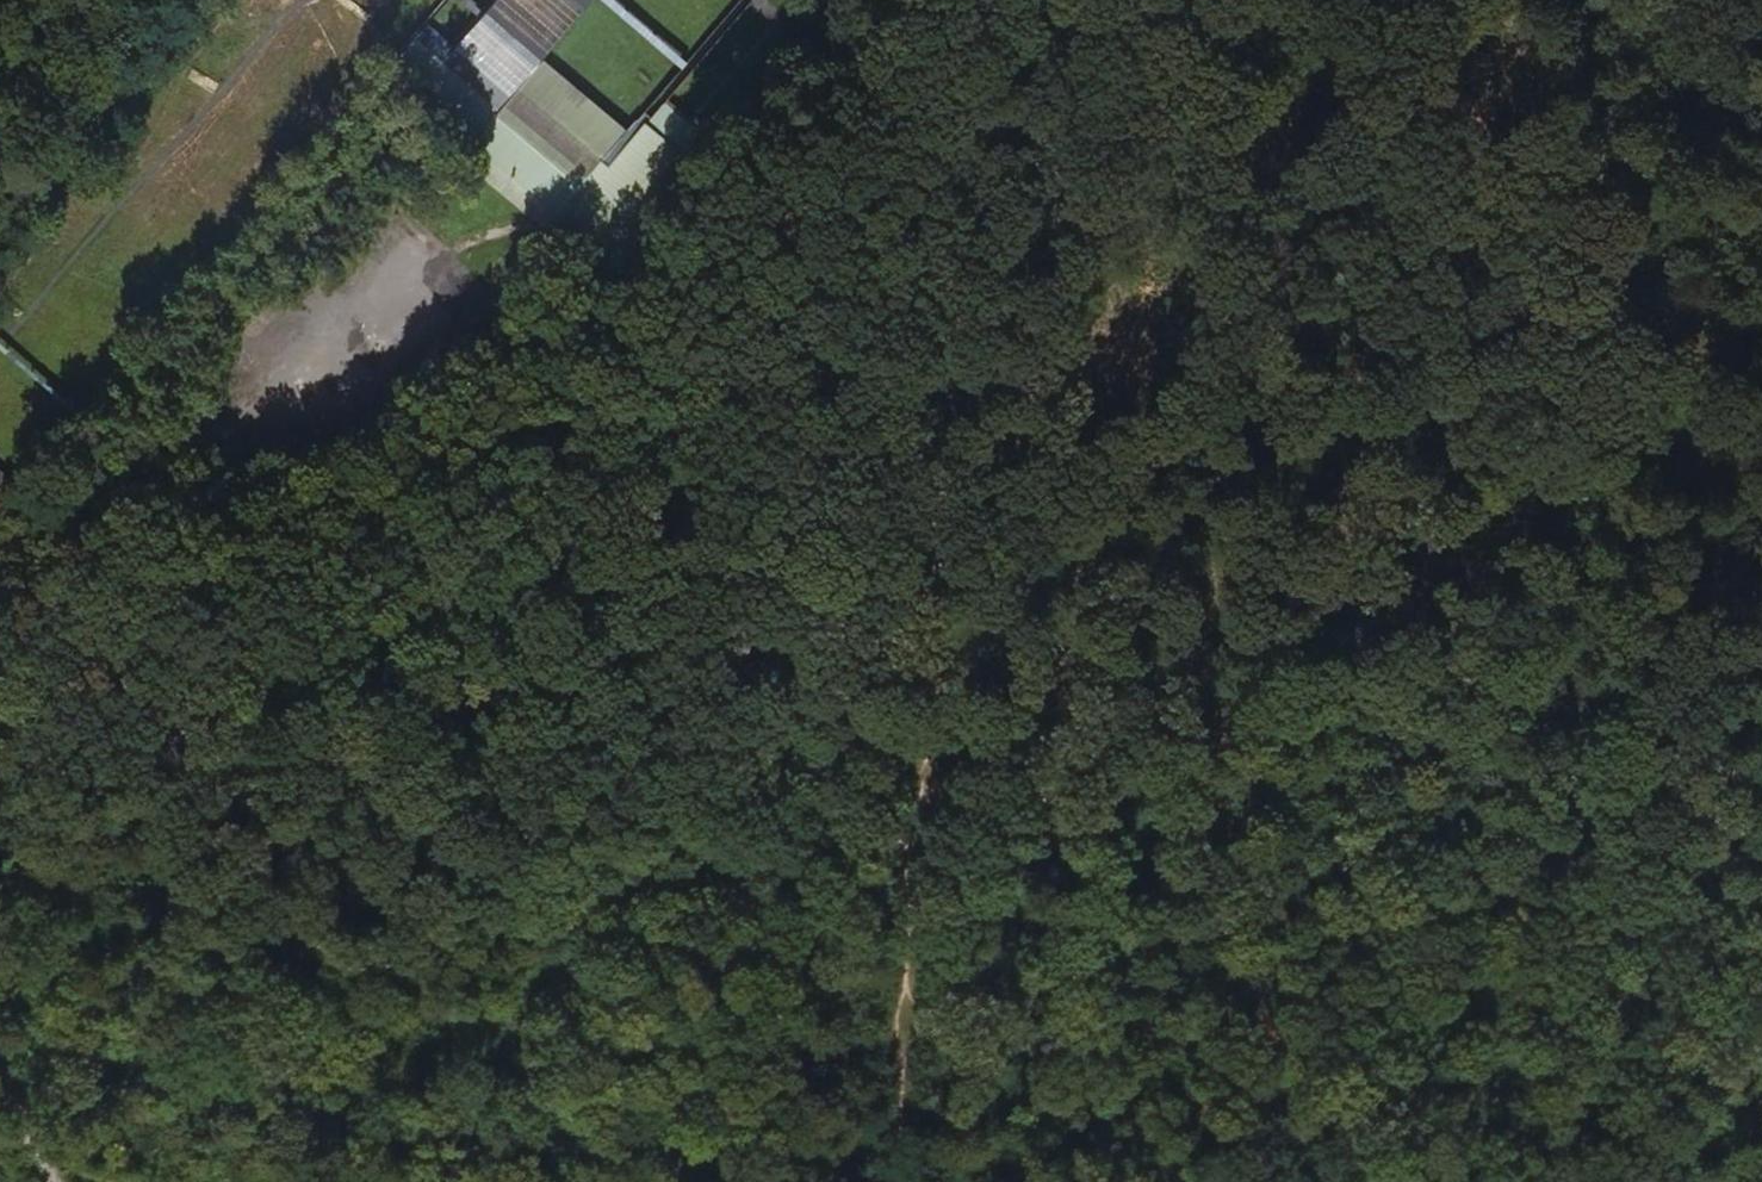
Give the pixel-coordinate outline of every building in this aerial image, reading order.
[(427,24),(374,87),(607,281),(720,147),(667,103),(612,168),(603,161),(627,132),(543,62),(514,96),(427,24)]
